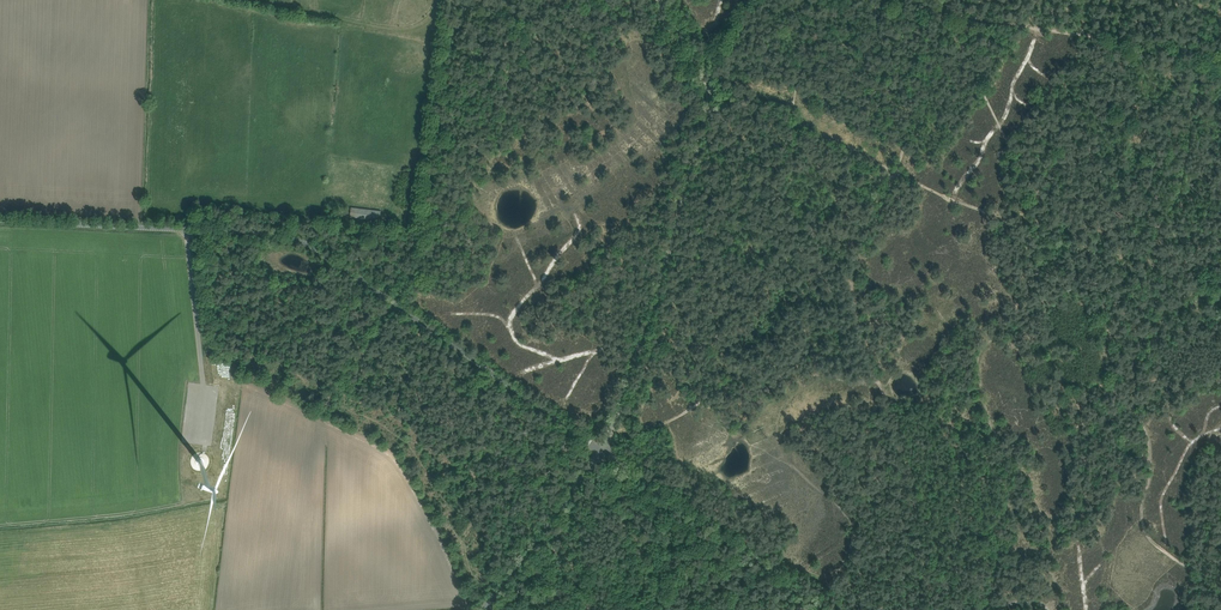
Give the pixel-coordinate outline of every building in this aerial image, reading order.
[(383,212),(352,208),(352,213),(366,215),(365,218),(382,220),(383,212)]
